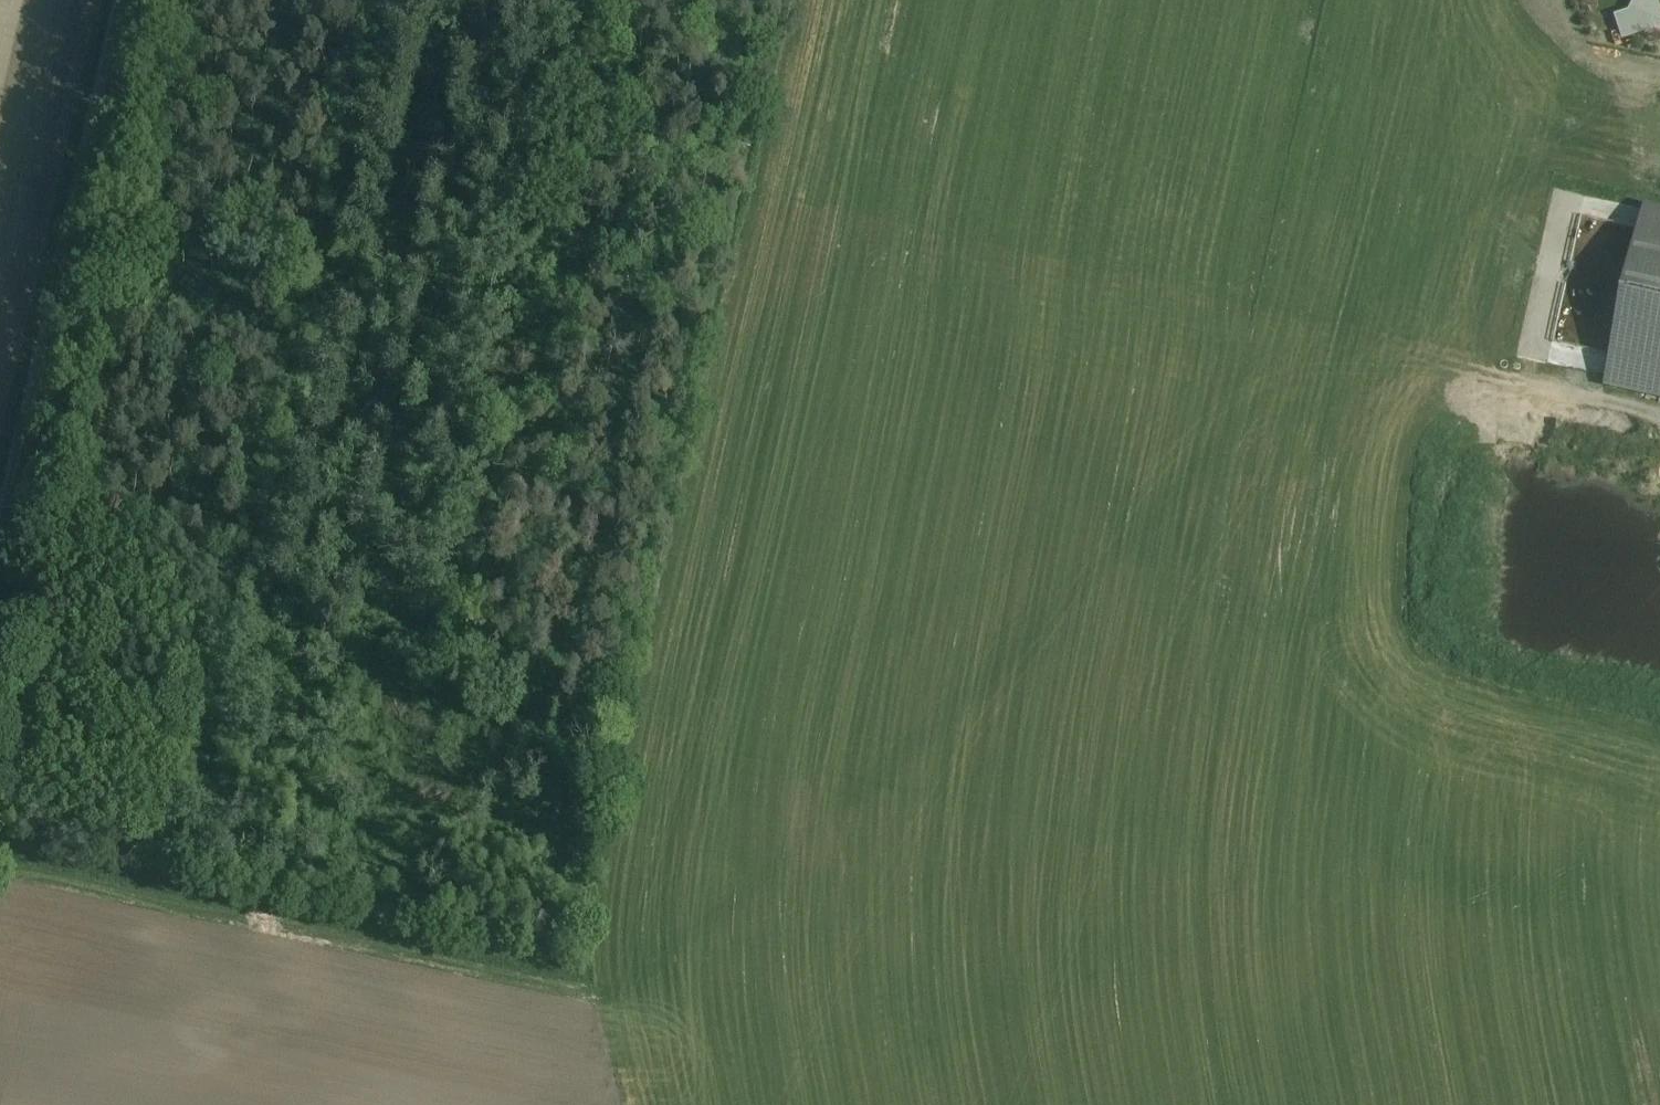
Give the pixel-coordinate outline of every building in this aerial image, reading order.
[(1640,242),(1610,392),(1659,402),(1659,246),(1640,242)]
